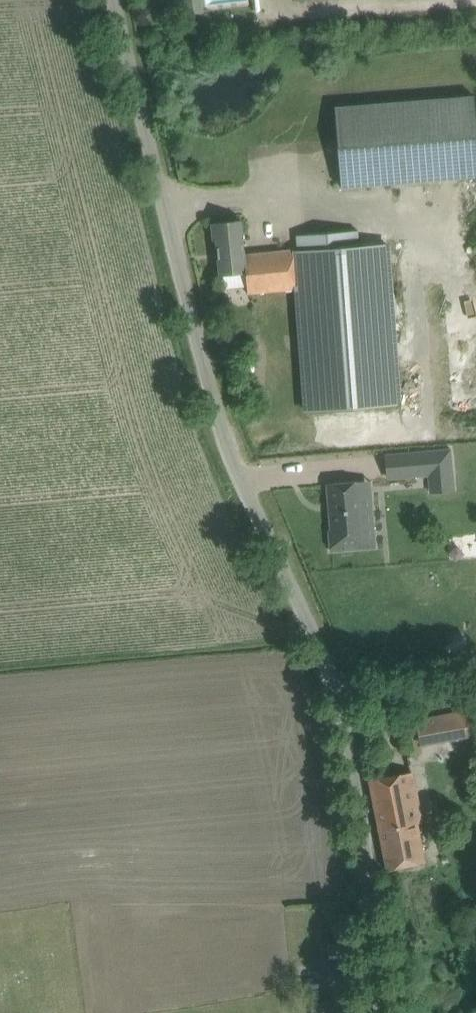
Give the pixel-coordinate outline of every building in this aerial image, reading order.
[(179,11),(201,12),(202,0),(179,0),(179,11)] [(342,187),(475,176),(475,111),(475,96),(335,107),(342,187)] [(248,292),(300,288),(308,412),(399,405),(387,242),(359,244),(358,229),(297,234),(298,248),(246,254),(242,219),(213,222),(215,238),(218,238),(221,274),(247,272),(248,292)] [(451,449),(411,452),(413,476),(453,473),(451,449)] [(359,480),(327,483),(331,529),(330,529),(332,549),(367,546),(367,544),(361,545),(359,526),(374,525),(371,494),(361,495),(359,480)] [(416,719),(421,745),(472,736),(467,710),(416,719)] [(389,869),(408,865),(425,861),(417,821),(422,820),(412,770),(371,778),(389,869)]
